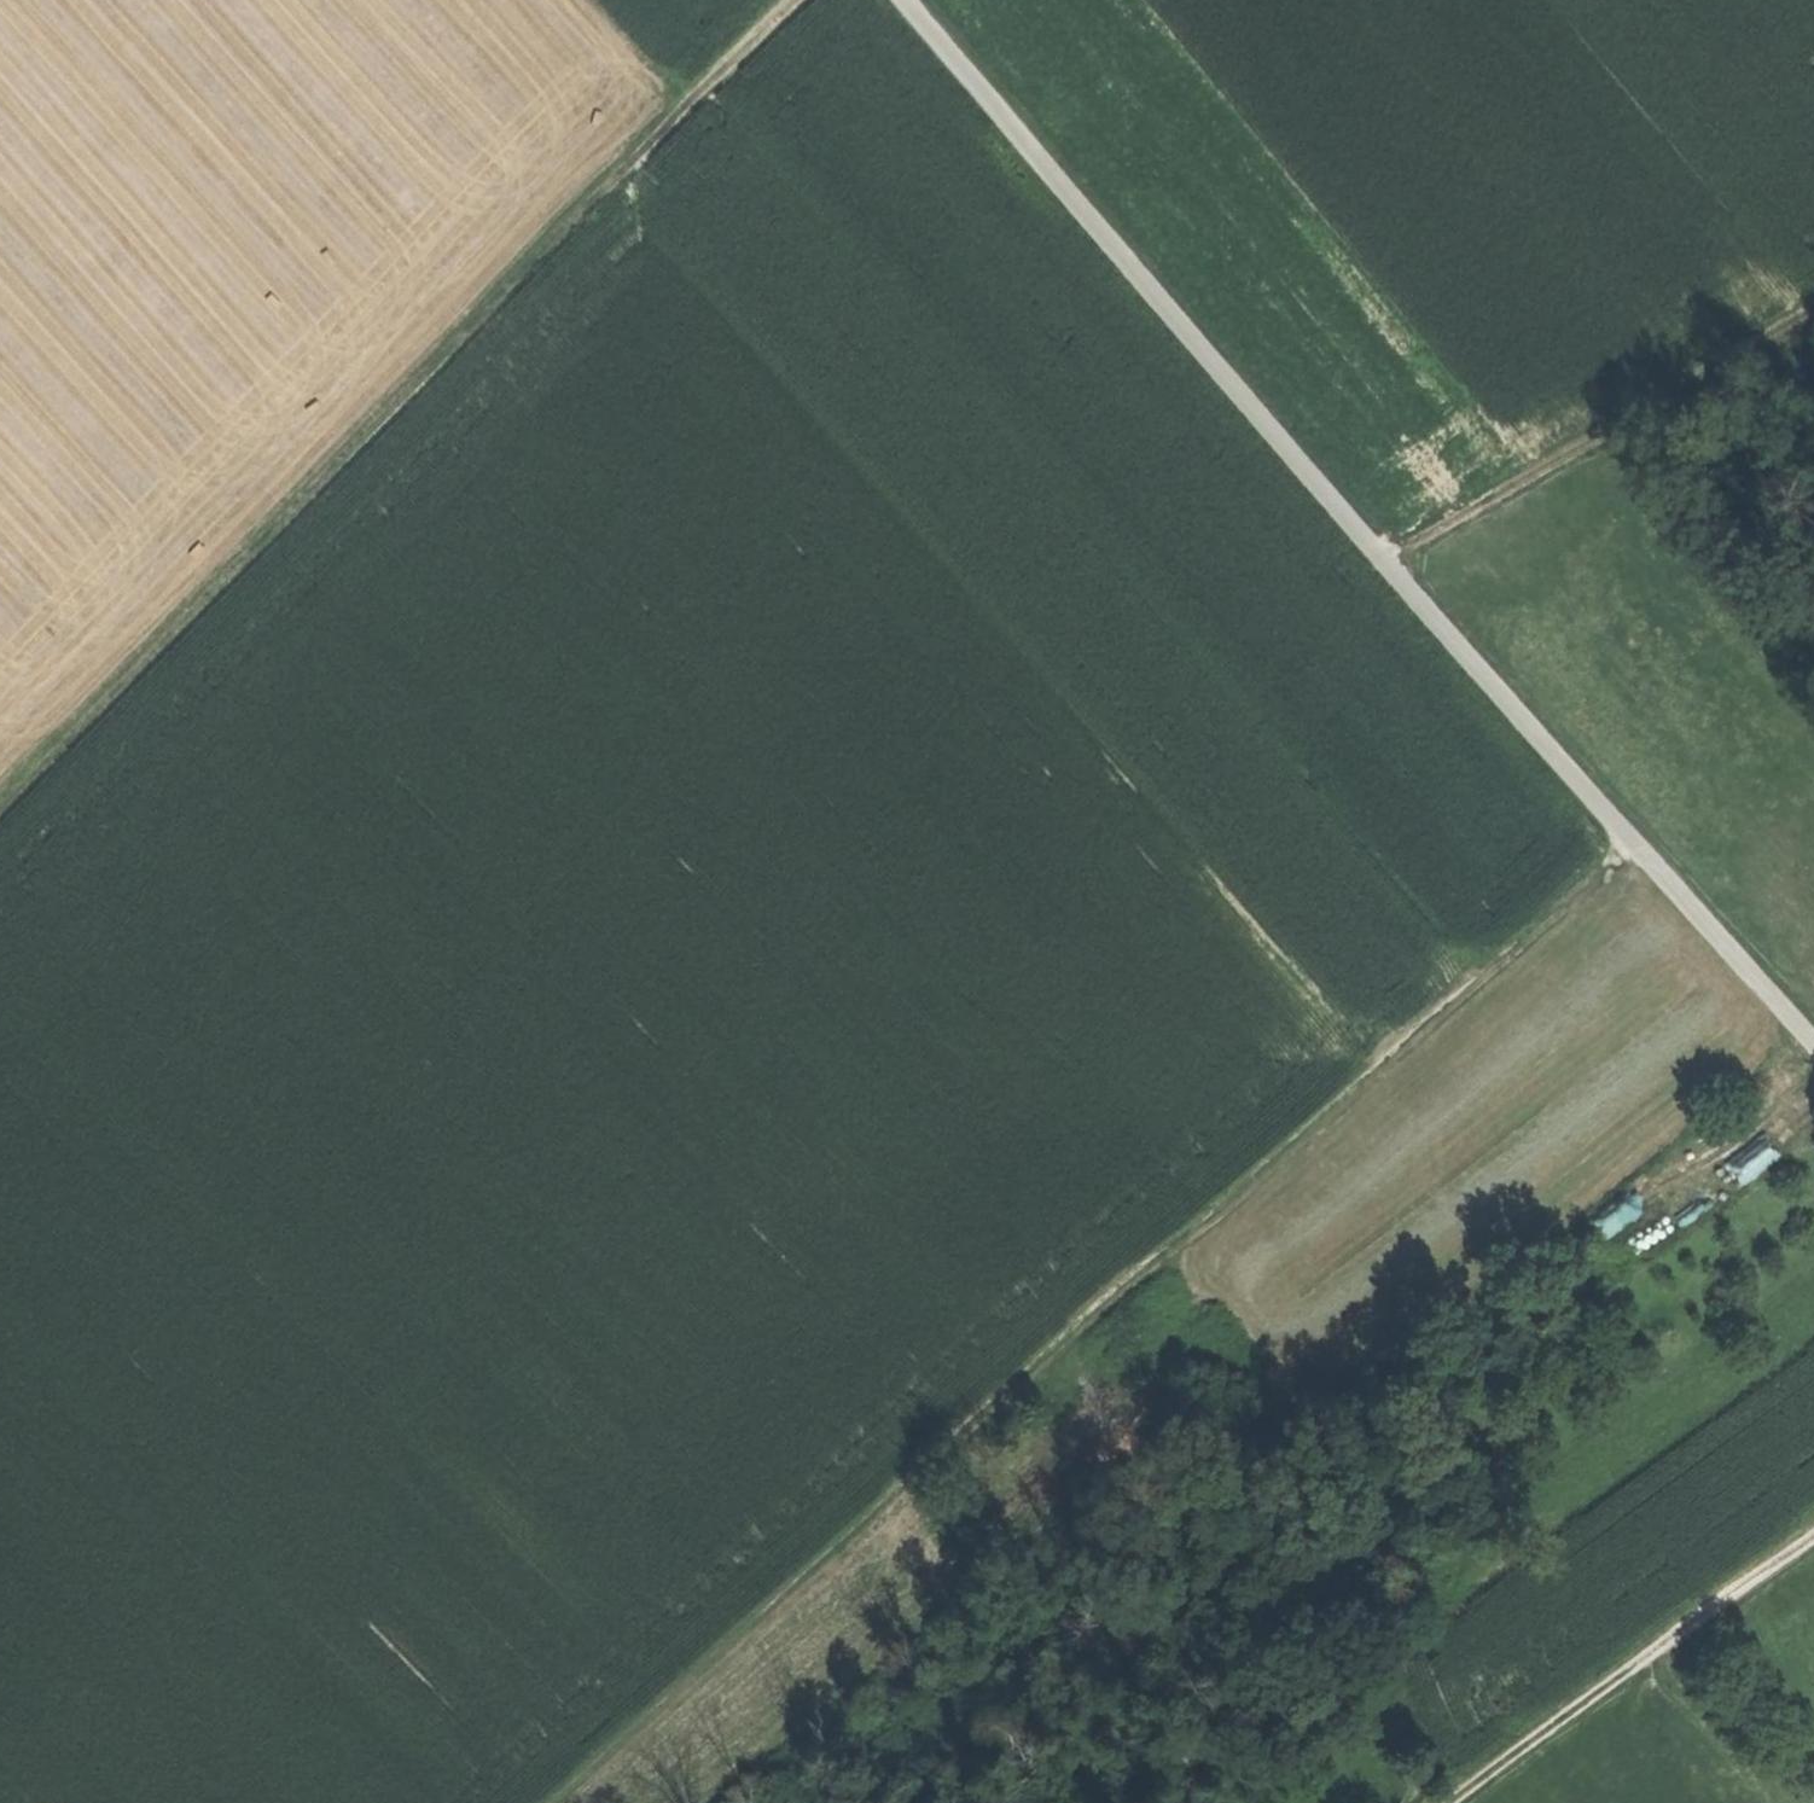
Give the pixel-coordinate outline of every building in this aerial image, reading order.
[(1593,1213),(1606,1235),(1655,1206),(1642,1185),(1593,1213)]
